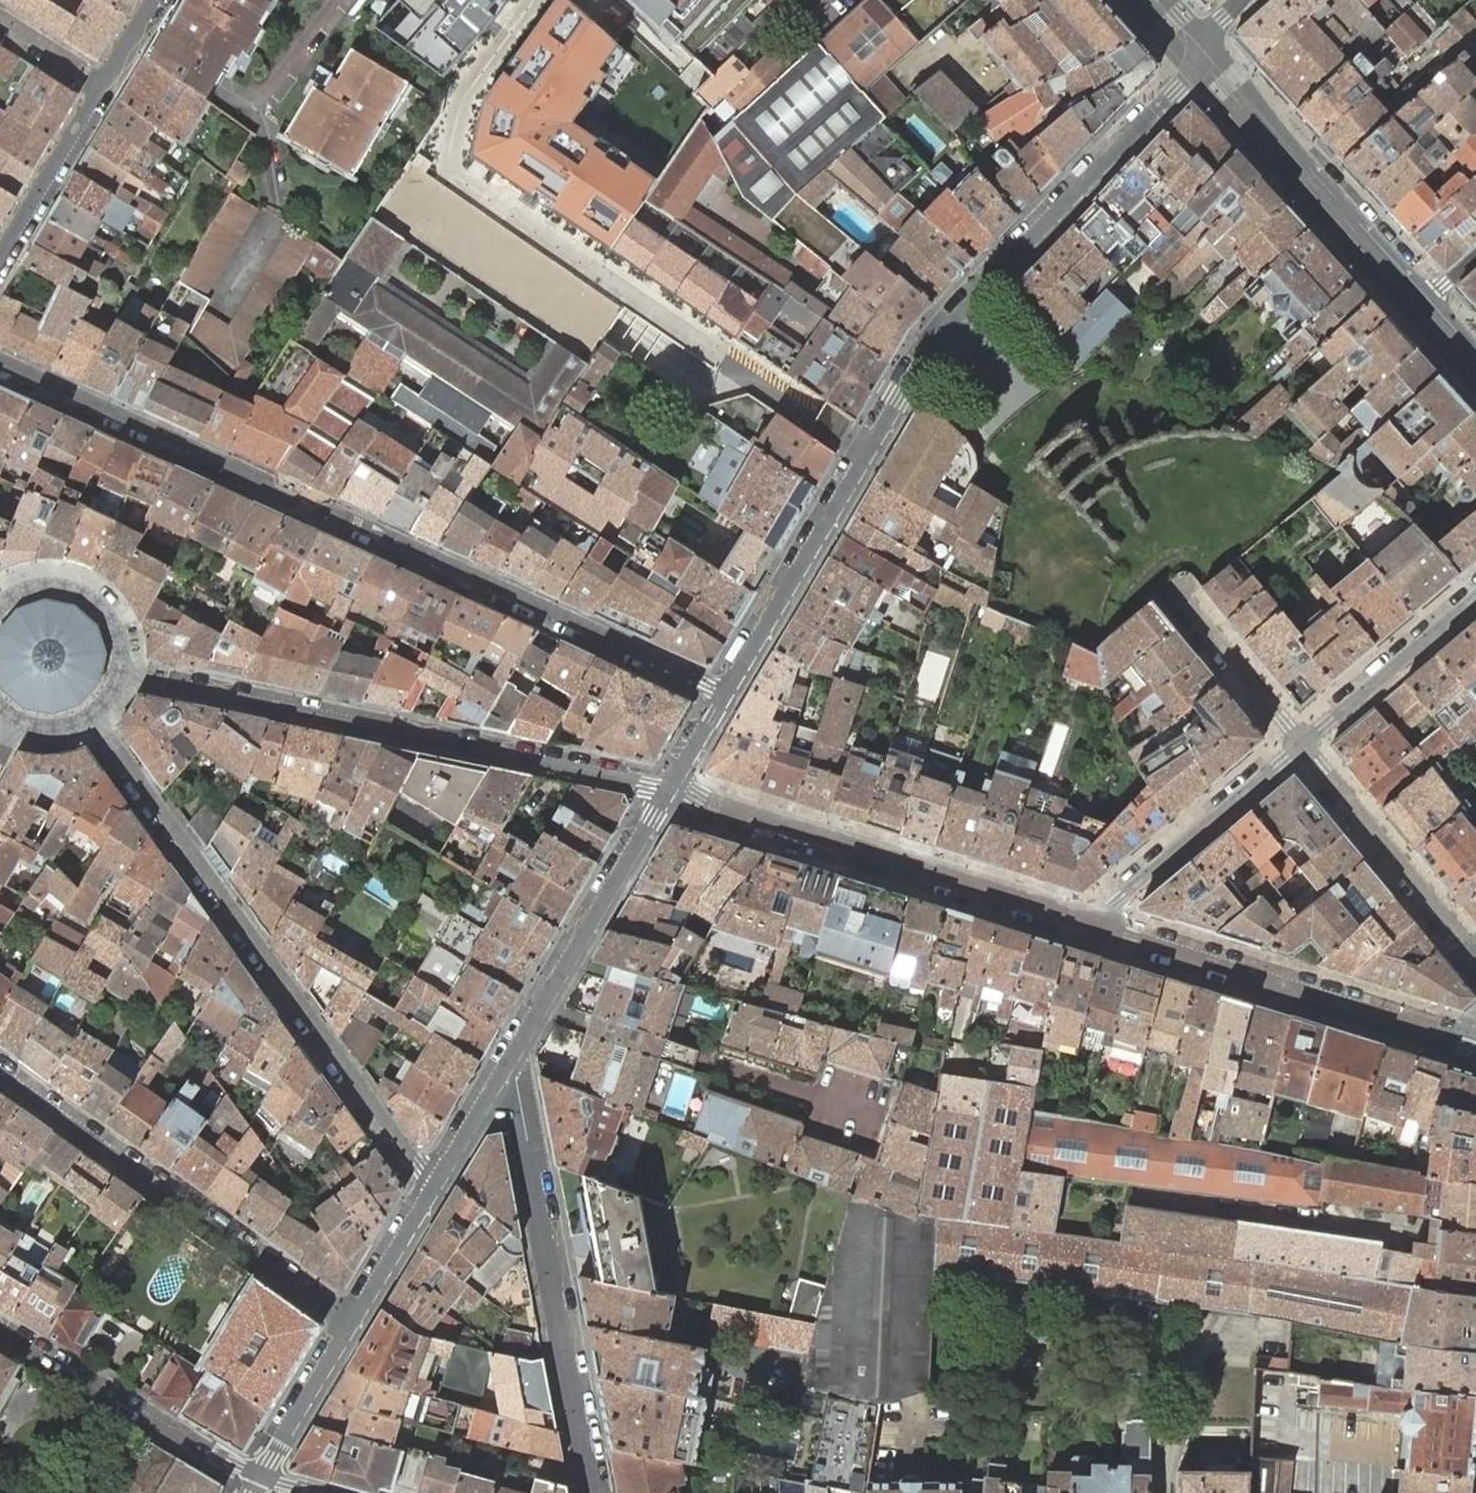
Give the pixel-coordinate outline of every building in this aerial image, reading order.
[(35,21),(98,61),(126,15),(101,0),(85,0),(86,1),(76,17),(49,0),(3,0),(35,21)] [(126,15),(135,0),(101,0),(126,15)] [(176,8),(175,8),(164,28),(223,69),(230,72),(243,49),(248,52),(262,28),(258,26),(273,0),(180,0),(176,8)] [(372,26),(447,79),(485,35),(509,0),(395,0),(372,26)] [(578,0),(560,0),(491,93),(477,150),(614,246),(634,217),(644,201),(663,173),(577,116),(625,43),(578,0)] [(679,42),(717,0),(635,0),(679,42)] [(715,141),(723,155),(734,176),(739,185),(744,197),(820,262),(874,298),(877,294),(916,320),(925,312),(932,304),(901,276),(899,277),(882,263),(843,230),(824,214),(816,207),(799,193),(825,170),(879,122),(884,117),(863,93),(882,75),(919,43),(880,0),(865,0),(794,70),(715,141)] [(779,10),(789,0),(768,0),(779,10)] [(968,30),(978,42),(984,37),(1018,79),(1010,86),(1017,95),(1050,80),(1103,58),(1133,38),(1105,7),(1099,0),(1052,0),(1041,5),(1043,11),(1011,29),(1003,20),(990,31),(981,20),(968,30)] [(1002,4),(991,11),(981,20),(990,31),(1003,20),(1011,29),(1043,11),(1041,5),(1052,0),(1007,0),(1002,4)] [(991,11),(1002,4),(999,0),(982,0),(991,11)] [(1255,63),(1307,17),(1326,0),(1273,0),(1233,36),(1232,39),(1249,57),(1255,63)] [(1298,110),(1349,64),(1358,56),(1359,56),(1386,32),(1385,31),(1365,8),(1358,0),(1326,0),(1307,17),(1255,63),(1262,71),(1276,87),(1289,101),(1298,110)] [(1440,27),(1417,2),(1415,3),(1412,0),(1358,0),(1365,8),(1385,31),(1386,31),(1406,12),(1429,38),(1440,27)] [(1463,7),(1447,21),(1440,27),(1429,38),(1452,64),(1464,52),(1471,46),(1475,42),(1475,22),(1463,7)] [(1400,48),(1409,57),(1429,38),(1406,12),(1386,31),(1386,32),(1400,48)] [(740,13),(695,57),(714,75),(721,69),(733,57),(752,38),(760,29),(740,13)] [(215,84),(223,69),(164,28),(153,45),(146,57),(205,99),(215,84)] [(1050,80),(1017,95),(1007,100),(976,119),(986,129),(1003,148),(1009,141),(1026,132),(1032,143),(1039,138),(1060,171),(1079,152),(1092,138),(1129,99),(1114,83),(1122,76),(1147,54),(1133,38),(1103,58),(1050,80)] [(0,44),(0,74),(6,78),(19,57),(0,44)] [(1311,125),(1320,135),(1369,91),(1370,92),(1389,74),(1396,69),(1409,57),(1400,48),(1387,59),(1385,58),(1371,71),(1359,56),(1358,56),(1349,64),(1298,110),(1311,125)] [(412,85),(356,49),(328,94),(317,86),(287,134),(355,176),(412,85)] [(711,108),(702,117),(715,141),(794,70),(774,49),(768,54),(762,60),(748,73),(736,84),(711,108)] [(1464,52),(1452,64),(1419,93),(1393,116),(1344,161),(1357,176),(1366,186),(1414,142),(1427,130),(1475,88),(1475,86),(1475,79),(1463,64),(1469,58),(1464,52)] [(1158,66),(1147,54),(1122,76),(1114,83),(1129,99),(1141,87),(1157,70),(1158,66)] [(211,103),(205,99),(146,57),(120,100),(175,140),(185,147),(211,103)] [(721,69),(714,75),(696,93),(711,108),(736,84),(748,73),(733,57),(721,69)] [(37,69),(13,108),(0,100),(0,108),(52,139),(78,95),(37,69)] [(973,116),(979,112),(939,72),(913,93),(914,93),(914,92),(952,131),(973,116)] [(1334,150),(1344,161),(1393,116),(1419,93),(1410,84),(1384,107),(1380,103),(1399,85),(1389,74),(1370,92),(1369,91),(1320,135),(1334,150)] [(905,100),(882,75),(863,93),(884,117),(905,100)] [(1475,132),(1475,103),(1475,102),(1475,100),(1475,89),(1475,88),(1427,130),(1414,142),(1366,186),(1377,198),(1388,210),(1421,180),(1446,158),(1475,132)] [(120,100),(106,124),(156,159),(181,176),(188,166),(167,153),(175,140),(120,100)] [(1192,103),(1164,132),(1192,159),(1198,154),(1214,177),(1237,153),(1214,128),(1192,103)] [(35,169),(52,139),(0,108),(0,119),(5,122),(0,130),(0,148),(35,169)] [(715,141),(702,117),(663,173),(644,201),(676,223),(723,155),(715,141)] [(893,135),(897,130),(884,117),(879,122),(893,135)] [(893,135),(879,122),(825,170),(839,182),(847,189),(877,215),(888,225),(904,238),(918,249),(954,282),(966,269),(974,260),(926,217),(898,193),(926,167),(922,163),(913,173),(899,158),(875,157),(896,138),(893,135)] [(106,124),(92,148),(143,181),(162,194),(168,185),(148,172),(156,159),(106,124)] [(1003,148),(986,129),(974,141),(983,149),(985,147),(994,157),(979,171),(1017,215),(1030,202),(1039,193),(1015,159),(1003,148)] [(1051,181),(1060,171),(1039,138),(1032,143),(1026,132),(1009,141),(1003,148),(1015,159),(1039,193),(1051,181)] [(1145,152),(1139,158),(1159,180),(1142,198),(1168,225),(1169,224),(1186,206),(1214,177),(1198,154),(1192,159),(1164,132),(1145,152)] [(1446,158),(1421,180),(1388,210),(1401,224),(1411,235),(1475,176),(1475,132),(1446,158)] [(963,142),(959,138),(954,142),(958,146),(963,142)] [(17,198),(35,169),(0,148),(0,188),(17,198)] [(92,148),(77,172),(146,215),(155,221),(161,225),(167,215),(135,195),(143,181),(92,148)] [(432,163),(416,153),(372,217),(585,362),(622,308),(425,173),(432,163)] [(1248,165),(1237,153),(1214,177),(1186,206),(1169,224),(1194,248),(1205,236),(1211,230),(1260,179),(1248,165)] [(734,176),(723,155),(712,171),(730,182),(734,176)] [(1159,180),(1139,158),(1109,189),(1095,203),(1116,227),(1122,221),(1133,233),(1146,247),(1155,239),(1168,225),(1142,198),(1159,180)] [(250,169),(235,161),(230,169),(226,177),(236,183),(241,186),(250,169)] [(1017,215),(979,171),(972,162),(965,171),(972,178),(962,187),(955,180),(955,179),(954,179),(954,178),(954,177),(954,176),(955,176),(955,175),(943,163),(932,173),(949,191),(996,238),(1008,225),(1017,215)] [(224,166),(221,173),(226,177),(230,169),(224,166)] [(839,182),(825,170),(799,193),(816,207),(839,182)] [(77,172),(63,196),(102,219),(113,226),(119,230),(129,212),(143,219),(146,215),(77,172)] [(1475,209),(1475,176),(1411,235),(1420,245),(1426,252),(1475,209)] [(1194,248),(1173,269),(1182,277),(1215,247),(1226,260),(1234,254),(1286,207),(1270,190),(1260,179),(1211,230),(1205,236),(1194,248)] [(17,198),(0,189),(0,227),(17,198)] [(987,247),(996,238),(949,191),(944,197),(949,201),(935,217),(930,213),(926,217),(974,260),(987,247)] [(255,208),(230,194),(178,282),(204,296),(255,208)] [(63,196),(49,220),(88,242),(106,252),(115,257),(118,251),(103,242),(104,240),(93,234),(102,219),(63,196)] [(1079,221),(1074,225),(1094,246),(1120,274),(1138,256),(1146,247),(1133,233),(1122,221),(1116,227),(1095,203),(1079,221)] [(909,345),(922,325),(916,320),(877,294),(874,298),(820,262),(816,268),(828,276),(823,283),(845,298),(833,315),(810,299),(787,283),(791,277),(688,207),(678,222),(769,284),(892,368),(909,345)] [(1201,312),(1214,324),(1228,310),(1245,293),(1257,280),(1308,231),(1298,221),(1286,207),(1234,254),(1248,270),(1218,296),(1201,312)] [(1475,243),(1475,209),(1426,252),(1439,266),(1444,272),(1475,243)] [(155,221),(146,215),(143,219),(153,225),(155,221)] [(563,403),(590,366),(585,362),(557,344),(530,385),(376,284),(405,240),(396,233),(372,217),(343,261),(330,282),(291,340),(312,353),(337,317),(371,338),(346,375),(345,376),(279,471),(314,487),(360,420),(379,394),(379,393),(403,360),(515,433),(497,460),(496,460),(495,460),(494,460),(493,460),(492,460),(491,460),(490,461),(489,461),(488,462),(487,463),(487,464),(491,466),(519,484),(563,403)] [(757,301),(634,217),(614,246),(611,251),(734,335),(757,301)] [(93,234),(104,240),(113,226),(102,219),(93,234)] [(88,242),(49,220),(35,244),(89,273),(98,278),(103,268),(98,265),(106,252),(88,242)] [(1168,225),(1155,239),(1146,247),(1138,256),(1162,280),(1173,269),(1179,262),(1194,248),(1169,224),(1168,225)] [(1018,284),(1018,287),(1029,301),(1034,306),(1094,246),(1074,225),(1057,243),(1018,284)] [(245,361),(304,265),(317,244),(291,228),(229,328),(204,311),(189,337),(239,370),(245,361)] [(1327,252),(1308,231),(1257,280),(1245,293),(1251,301),(1264,288),(1272,297),(1271,298),(1271,300),(1271,301),(1271,303),(1271,304),(1272,306),(1273,307),(1274,309),(1275,310),(1276,311),(1277,312),(1278,313),(1280,314),(1281,314),(1283,314),(1284,314),(1286,314),(1288,314),(1295,322),(1281,334),(1288,342),(1354,282),(1327,252)] [(904,238),(882,263),(899,277),(901,276),(932,304),(944,291),(954,282),(918,249),(904,238)] [(410,243),(405,240),(376,284),(530,385),(557,344),(550,339),(526,373),(385,280),(410,243)] [(330,282),(343,261),(317,243),(317,244),(304,265),(330,282)] [(35,244),(23,264),(50,278),(67,287),(78,293),(89,273),(35,244)] [(1094,246),(1034,306),(1047,324),(1059,339),(1105,290),(1120,274),(1094,246)] [(122,253),(119,259),(129,265),(135,268),(139,263),(122,253)] [(135,268),(129,265),(127,268),(129,272),(132,274),(135,268)] [(1457,286),(1466,296),(1475,307),(1475,269),(1457,286)] [(111,336),(84,382),(113,395),(161,312),(135,298),(143,285),(130,278),(122,292),(133,296),(118,324),(111,336)] [(1288,342),(1285,344),(1295,355),(1286,362),(1288,363),(1273,377),(1279,384),(1291,373),(1371,301),(1363,293),(1354,282),(1288,342)] [(845,298),(823,283),(810,299),(833,315),(845,298)] [(892,368),(769,284),(757,301),(734,335),(829,399),(855,416),(872,391),(892,368)] [(78,293),(67,287),(51,319),(45,329),(42,336),(66,346),(81,322),(93,301),(88,299),(78,293)] [(1105,290),(1059,339),(1080,366),(1130,314),(1105,290)] [(4,295),(0,302),(0,343),(54,368),(66,346),(42,336),(45,329),(18,313),(23,305),(4,295)] [(66,346),(54,368),(84,382),(111,336),(118,324),(96,313),(104,301),(96,296),(93,301),(81,322),(66,346)] [(1378,309),(1371,301),(1291,373),(1295,378),(1298,381),(1305,374),(1307,375),(1308,374),(1317,383),(1388,320),(1378,309)] [(161,312),(113,395),(146,410),(170,365),(186,335),(190,327),(161,312)] [(1297,401),(1288,408),(1317,441),(1325,434),(1352,410),(1416,350),(1398,330),(1388,320),(1317,383),(1297,401)] [(234,451),(279,471),(345,376),(335,370),(330,378),(322,373),(327,365),(311,355),(312,353),(291,340),(256,398),(258,398),(234,451)] [(619,354),(604,343),(590,366),(563,403),(578,413),(619,354)] [(1317,441),(1307,451),(1336,468),(1357,449),(1366,441),(1439,376),(1425,361),(1416,350),(1352,410),(1368,428),(1362,433),(1358,433),(1339,450),(1325,434),(1317,441)] [(201,435),(234,451),(258,398),(256,398),(251,399),(250,402),(237,396),(255,367),(245,361),(239,370),(233,379),(217,405),(201,435)] [(146,410),(201,435),(217,405),(233,379),(229,374),(220,388),(170,365),(146,410)] [(1279,384),(1277,386),(1280,390),(1295,378),(1291,373),(1279,384)] [(1454,393),(1439,376),(1366,441),(1398,478),(1414,463),(1472,413),(1454,393)] [(0,386),(0,449),(10,454),(33,401),(0,386)] [(1277,386),(1232,426),(1256,437),(1288,408),(1297,401),(1292,397),(1289,400),(1280,390),(1277,386)] [(730,413),(758,427),(768,408),(740,393),(730,413)] [(855,416),(829,399),(808,434),(836,454),(846,436),(855,416)] [(33,401),(10,454),(0,475),(0,478),(13,484),(27,491),(48,445),(64,416),(33,401)] [(519,484),(547,502),(564,513),(572,518),(592,531),(604,538),(626,513),(653,465),(578,413),(563,403),(519,484)] [(948,423),(920,406),(867,496),(855,517),(912,550),(921,556),(925,550),(916,544),(931,520),(939,524),(943,519),(950,523),(941,536),(955,544),(950,553),(992,574),(997,548),(979,539),(1001,502),(972,484),(957,510),(932,495),(956,454),(965,438),(948,423)] [(1472,413),(1414,463),(1423,473),(1426,473),(1439,488),(1449,479),(1457,472),(1475,454),(1475,417),(1472,413)] [(780,415),(779,415),(773,423),(760,442),(755,439),(752,444),(816,488),(827,468),(836,454),(808,434),(780,415)] [(94,429),(64,416),(48,445),(27,491),(34,494),(36,489),(54,498),(52,503),(57,505),(65,486),(94,429)] [(314,487),(341,499),(380,433),(360,420),(314,487)] [(381,517),(434,430),(424,424),(409,451),(385,436),(391,426),(386,423),(380,433),(341,499),(381,517)] [(800,515),(816,488),(752,444),(749,441),(724,425),(721,431),(733,439),(728,445),(750,460),(720,510),(779,550),(800,515)] [(120,441),(94,429),(65,486),(83,494),(94,472),(103,476),(120,441)] [(440,485),(463,448),(434,430),(381,517),(411,531),(440,485)] [(146,453),(120,441),(103,476),(99,486),(105,489),(103,492),(99,500),(121,511),(122,509),(128,495),(146,453)] [(750,460),(728,445),(699,496),(720,510),(750,460)] [(1357,449),(1336,468),(1342,472),(1321,490),(1355,513),(1379,493),(1380,493),(1390,484),(1388,486),(1385,487),(1382,488),(1379,489),(1376,489),(1373,489),(1370,489),(1367,488),(1364,487),(1362,487),(1360,486),(1358,484),(1357,483),(1355,482),(1354,480),(1353,478),(1352,476),(1351,474),(1351,471),(1351,467),(1351,465),(1352,462),(1352,459),(1353,456),(1354,454),(1356,452),(1357,449)] [(174,465),(146,453),(128,495),(155,504),(174,465)] [(1457,472),(1449,479),(1453,483),(1460,476),(1469,486),(1467,485),(1465,486),(1463,486),(1462,487),(1460,489),(1459,491),(1458,492),(1458,495),(1458,496),(1459,498),(1460,500),(1461,501),(1463,502),(1465,503),(1467,503),(1468,502),(1470,502),(1472,501),(1475,497),(1475,454),(1457,472)] [(455,495),(440,485),(411,531),(441,545),(474,493),(491,466),(487,464),(475,455),(462,475),(466,477),(455,495)] [(214,484),(174,465),(155,504),(148,517),(147,519),(145,526),(148,528),(145,533),(155,538),(158,540),(162,533),(151,527),(155,520),(186,537),(214,484)] [(653,530),(680,483),(653,465),(626,513),(653,530)] [(1397,479),(1390,484),(1380,493),(1399,511),(1401,508),(1410,515),(1420,504),(1397,479)] [(27,491),(13,484),(7,498),(15,501),(18,502),(20,498),(24,499),(27,491)] [(255,502),(214,484),(186,537),(182,545),(171,566),(170,568),(177,572),(185,576),(197,555),(189,551),(195,539),(219,551),(209,569),(215,572),(225,555),(255,502)] [(547,502),(519,484),(510,499),(471,558),(501,572),(524,537),(507,526),(522,502),(540,514),(547,502)] [(57,505),(36,559),(37,559),(39,558),(41,559),(43,559),(44,558),(46,558),(47,558),(49,558),(51,558),(52,558),(54,558),(56,558),(57,558),(59,558),(61,558),(62,559),(64,559),(66,559),(86,514),(76,510),(83,494),(65,486),(57,505)] [(86,514),(66,559),(67,560),(69,560),(71,561),(72,561),(74,562),(76,562),(78,562),(79,564),(81,564),(83,565),(84,565),(86,566),(87,566),(88,567),(90,568),(91,569),(92,569),(94,570),(117,521),(121,511),(99,500),(103,492),(97,489),(93,499),(86,514)] [(1355,513),(1321,490),(1311,498),(1336,528),(1340,525),(1355,513)] [(3,569),(5,568),(7,567),(9,567),(10,566),(12,566),(14,565),(15,564),(17,564),(19,563),(21,562),(23,562),(25,561),(26,561),(28,560),(30,560),(32,560),(34,559),(36,559),(57,505),(52,503),(34,494),(27,491),(24,499),(14,522),(15,522),(0,558),(0,564),(3,569)] [(480,496),(474,493),(441,545),(471,558),(510,499),(498,491),(492,500),(491,500),(490,502),(484,512),(474,505),(480,496)] [(155,504),(128,495),(122,509),(147,519),(148,517),(155,504)] [(490,502),(480,496),(474,505),(484,512),(490,502)] [(11,509),(8,518),(8,519),(14,522),(24,499),(20,498),(18,502),(15,501),(11,509)] [(287,517),(255,502),(225,555),(215,572),(229,579),(235,568),(238,562),(252,570),(249,576),(243,586),(248,589),(252,581),(287,517)] [(1435,545),(1458,573),(1475,559),(1475,506),(1472,510),(1474,512),(1466,519),(1435,545)] [(1401,508),(1399,511),(1397,513),(1412,527),(1370,563),(1412,613),(1433,595),(1458,573),(1435,545),(1416,523),(1410,515),(1401,508)] [(147,519),(122,509),(121,511),(117,521),(145,533),(148,528),(145,526),(147,519)] [(1474,512),(1472,510),(1468,513),(1467,512),(1462,515),(1466,519),(1474,512)] [(501,572),(531,586),(564,538),(571,527),(570,526),(572,518),(564,513),(554,531),(536,519),(524,537),(501,572)] [(0,515),(0,558),(15,522),(14,522),(8,519),(8,518),(0,515)] [(320,532),(287,517),(252,581),(275,593),(278,587),(282,590),(279,595),(278,598),(283,601),(284,599),(306,558),(320,532)] [(912,550),(855,517),(844,534),(903,569),(922,581),(924,577),(917,573),(919,570),(920,570),(921,570),(922,570),(922,569),(923,569),(924,569),(925,568),(926,568),(927,567),(928,567),(928,566),(929,565),(930,565),(930,564),(931,563),(931,562),(932,562),(921,556),(912,550)] [(117,521),(94,570),(95,571),(97,571),(98,572),(100,573),(101,574),(102,575),(104,575),(105,577),(106,578),(108,578),(109,579),(110,580),(111,581),(112,581),(113,582),(114,583),(115,584),(116,585),(137,548),(145,533),(117,521)] [(604,538),(592,531),(591,531),(591,532),(591,533),(590,534),(591,535),(591,536),(591,537),(592,537),(592,538),(593,539),(585,552),(564,538),(531,586),(562,600),(604,538)] [(375,557),(320,532),(306,558),(347,577),(335,603),(331,612),(339,616),(344,619),(347,613),(375,557)] [(925,590),(934,595),(937,590),(922,581),(903,569),(844,534),(831,557),(890,592),(897,580),(911,589),(922,596),(925,590)] [(562,600),(592,613),(619,574),(603,564),(612,550),(617,553),(620,548),(604,538),(562,600)] [(755,592),(763,578),(736,562),(733,568),(722,561),(718,568),(671,539),(670,542),(653,569),(668,579),(682,588),(697,597),(737,622),(751,597),(755,592)] [(137,548),(116,585),(118,587),(120,588),(122,590),(124,592),(125,594),(127,596),(129,598),(130,600),(131,602),(133,604),(134,606),(135,608),(136,611),(137,613),(138,615),(140,618),(141,620),(142,622),(155,597),(167,574),(170,568),(171,566),(137,548)] [(1412,613),(1370,563),(1368,560),(1360,550),(1355,554),(1363,564),(1336,586),(1328,576),(1322,581),(1331,591),(1339,602),(1375,644),(1388,633),(1412,613)] [(424,579),(375,557),(347,613),(356,617),(360,608),(363,609),(364,607),(389,619),(384,628),(386,629),(385,631),(388,632),(397,636),(424,579)] [(879,624),(886,628),(888,623),(882,619),(896,595),(890,592),(831,557),(813,587),(835,600),(879,624)] [(347,577),(306,558),(284,599),(303,609),(312,592),(335,603),(347,577)] [(252,570),(238,562),(235,568),(249,576),(252,570)] [(1230,564),(1202,587),(1219,608),(1228,619),(1264,589),(1252,575),(1244,582),(1235,570),(1230,564)] [(619,574),(592,613),(622,627),(652,641),(670,609),(676,598),(625,566),(619,574)] [(177,572),(170,568),(167,574),(173,578),(177,572)] [(1352,663),(1375,644),(1339,602),(1331,591),(1322,581),(1316,574),(1309,580),(1333,607),(1301,634),(1296,638),(1304,649),(1331,681),(1352,663)] [(461,596),(424,579),(397,636),(396,637),(403,641),(415,646),(422,633),(437,640),(461,596)] [(896,595),(904,601),(911,589),(897,580),(890,592),(896,595)] [(198,590),(202,584),(197,582),(193,587),(196,589),(198,590)] [(934,595),(931,601),(969,619),(971,610),(974,600),(967,596),(940,583),(937,590),(934,595)] [(204,593),(207,587),(202,584),(198,590),(204,593)] [(974,600),(986,606),(988,592),(972,584),(967,596),(974,600)] [(813,587),(794,618),(830,639),(846,645),(851,647),(857,637),(858,638),(859,639),(860,639),(861,639),(862,639),(863,639),(864,639),(865,639),(866,639),(867,639),(868,638),(869,638),(870,637),(871,637),(872,636),(873,635),(873,634),(874,634),(879,624),(835,600),(813,587)] [(697,597),(682,588),(679,594),(676,598),(690,607),(697,597)] [(1264,589),(1228,619),(1238,631),(1245,640),(1281,610),(1264,589)] [(506,616),(461,596),(434,645),(444,650),(449,640),(478,653),(475,658),(481,661),(484,655),(506,616)] [(155,597),(142,622),(142,624),(143,626),(143,628),(144,630),(144,632),(145,634),(145,636),(145,638),(146,640),(146,642),(146,644),(147,646),(147,648),(147,650),(147,652),(147,655),(147,656),(147,658),(172,664),(178,647),(175,644),(174,643),(174,642),(174,641),(174,640),(174,639),(175,638),(175,637),(176,636),(177,635),(175,632),(184,613),(155,597)] [(690,607),(676,598),(670,609),(724,645),(731,632),(737,622),(697,597),(690,607)] [(2,688),(24,708),(53,714),(81,704),(100,683),(106,653),(97,625),(75,605),(46,599),(18,609),(0,629),(0,683),(2,688)] [(986,606),(974,600),(971,610),(1004,623),(1007,615),(986,606)] [(1165,618),(1152,602),(1118,629),(1113,633),(1110,635),(1098,648),(1099,655),(1101,670),(1104,687),(1124,670),(1133,663),(1174,630),(1165,618)] [(280,608),(264,638),(242,678),(289,688),(321,626),(290,613),(280,608)] [(712,665),(724,645),(670,609),(652,641),(708,666),(712,665)] [(1296,638),(1301,634),(1281,610),(1245,640),(1273,674),(1304,649),(1296,638)] [(324,618),(321,626),(289,688),(310,692),(319,694),(341,650),(347,639),(340,634),(342,630),(334,626),(339,616),(331,612),(324,618)] [(223,636),(184,613),(175,632),(177,635),(176,636),(175,637),(175,638),(174,639),(174,640),(174,641),(174,642),(174,643),(175,644),(178,647),(172,664),(176,665),(196,669),(204,671),(223,636)] [(356,617),(347,613),(344,619),(348,620),(353,623),(356,617)] [(1036,639),(1040,629),(1007,615),(1004,623),(1003,628),(1036,639)] [(538,631),(506,616),(484,655),(489,661),(493,655),(504,660),(497,672),(497,673),(496,674),(508,681),(508,680),(517,666),(529,645),(538,631)] [(846,680),(857,650),(851,647),(846,645),(830,639),(794,618),(775,651),(799,664),(799,666),(808,670),(835,677),(841,679),(846,680)] [(353,623),(348,620),(342,630),(340,634),(347,639),(355,624),(353,623)] [(264,638),(231,621),(223,636),(204,671),(226,675),(242,678),(264,638)] [(1404,682),(1419,700),(1441,726),(1457,745),(1458,747),(1459,746),(1475,731),(1475,621),(1437,654),(1419,670),(1404,682)] [(1183,640),(1174,630),(1133,663),(1124,670),(1138,687),(1130,693),(1132,695),(1111,712),(1113,717),(1115,723),(1141,703),(1155,690),(1196,657),(1183,640)] [(396,637),(397,636),(388,632),(385,638),(376,656),(341,650),(319,694),(348,700),(363,703),(393,642),(396,637)] [(399,645),(393,642),(363,703),(384,707),(399,710),(430,655),(430,654),(424,651),(423,650),(415,663),(395,653),(399,645)] [(598,658),(561,642),(552,657),(541,676),(569,694),(566,701),(571,703),(579,689),(598,658)] [(552,657),(529,645),(517,666),(539,679),(541,676),(552,657)] [(1061,646),(1059,675),(1087,677),(1089,648),(1061,646)] [(1317,693),(1331,681),(1304,649),(1273,674),(1300,707),(1317,693)] [(787,704),(793,684),(799,666),(799,664),(775,651),(754,687),(787,704)] [(471,677),(430,655),(399,710),(412,713),(426,682),(449,694),(436,718),(448,720),(448,719),(471,677)] [(1205,667),(1196,657),(1155,690),(1141,703),(1159,730),(1181,715),(1219,684),(1205,667)] [(689,700),(598,658),(579,689),(588,693),(593,683),(604,688),(599,698),(605,701),(673,732),(683,714),(690,702),(689,700)] [(476,668),(474,673),(471,677),(448,719),(470,724),(481,726),(508,681),(496,674),(494,679),(476,668)] [(796,801),(831,812),(843,775),(853,746),(844,744),(863,686),(846,680),(841,679),(835,677),(817,733),(796,801)] [(518,686),(508,680),(508,681),(481,726),(502,731),(509,732),(530,695),(517,689),(518,686)] [(1419,700),(1404,682),(1387,697),(1374,708),(1388,725),(1389,725),(1408,709),(1419,700)] [(760,790),(796,801),(817,733),(795,726),(801,709),(797,708),(804,688),(793,684),(787,704),(773,749),(760,790)] [(1258,731),(1219,684),(1181,715),(1159,730),(1129,751),(1135,762),(1148,785),(1167,819),(1192,799),(1224,771),(1264,738),(1258,731)] [(535,686),(530,695),(509,732),(533,737),(548,741),(558,723),(571,703),(566,701),(564,700),(561,706),(537,695),(541,689),(535,686)] [(728,731),(773,749),(787,704),(754,687),(728,731)] [(564,700),(541,689),(537,695),(561,706),(564,700)] [(588,693),(579,689),(571,703),(558,723),(580,734),(587,718),(584,716),(593,695),(588,693)] [(118,725),(165,789),(201,749),(214,727),(219,720),(219,721),(225,711),(199,706),(139,694),(138,696),(137,698),(137,700),(135,702),(134,703),(134,705),(132,707),(131,709),(130,711),(129,713),(128,714),(127,715),(125,718),(124,719),(123,721),(121,722),(120,724),(118,725)] [(665,745),(673,732),(605,701),(582,748),(653,763),(655,762),(665,745)] [(1388,725),(1374,708),(1351,727),(1331,745),(1345,762),(1388,725)] [(272,721),(225,711),(219,721),(219,720),(214,727),(219,731),(223,724),(244,736),(243,737),(261,749),(272,721)] [(288,724),(272,721),(261,749),(243,788),(249,792),(254,777),(274,782),(288,724)] [(219,731),(214,727),(201,749),(237,775),(225,792),(236,800),(243,788),(261,749),(243,737),(244,736),(223,724),(219,731)] [(348,737),(288,724),(274,782),(272,789),(274,790),(309,798),(298,821),(305,825),(310,814),(348,737)] [(1367,788),(1415,747),(1410,740),(1405,744),(1400,738),(1389,725),(1388,725),(1345,762),(1359,779),(1367,788)] [(1436,763),(1457,745),(1441,726),(1415,747),(1367,788),(1376,800),(1383,807),(1436,763)] [(748,786),(760,790),(773,749),(728,731),(704,770),(705,773),(748,786)] [(383,744),(348,737),(310,814),(342,830),(383,744)] [(865,823),(900,834),(923,762),(923,759),(905,754),(900,768),(893,765),(900,743),(892,741),(886,755),(865,823)] [(395,747),(383,744),(342,830),(341,831),(354,837),(359,827),(377,837),(377,836),(385,822),(400,791),(420,752),(395,747)] [(831,812),(865,823),(886,755),(866,750),(853,746),(843,775),(831,812)] [(63,754),(62,754),(51,773),(67,783),(50,812),(50,813),(63,820),(46,847),(35,842),(31,848),(52,859),(53,860),(58,852),(68,834),(104,770),(93,756),(87,747),(85,747),(84,748),(82,748),(81,749),(79,749),(78,750),(76,750),(74,751),(73,751),(71,752),(69,752),(68,752),(67,753),(66,753),(65,753),(63,754)] [(51,773),(62,754),(60,754),(58,754),(56,754),(54,754),(52,755),(50,755),(48,755),(46,754),(44,754),(42,754),(39,754),(37,754),(34,753),(32,753),(30,753),(27,752),(25,751),(23,751),(19,753),(9,771),(0,786),(45,809),(50,812),(67,783),(51,773)] [(969,856),(1004,867),(1022,807),(1028,787),(1037,762),(1029,760),(1023,778),(1004,772),(1009,753),(1002,751),(994,776),(969,856)] [(490,766),(420,752),(400,791),(456,825),(490,766)] [(1009,753),(1004,772),(1023,778),(1029,760),(1009,753)] [(900,834),(935,845),(957,773),(923,762),(900,834)] [(1442,770),(1436,763),(1383,807),(1400,829),(1416,849),(1466,807),(1470,804),(1464,797),(1458,802),(1436,774),(1442,770)] [(533,775),(490,766),(456,825),(454,830),(462,835),(465,829),(493,845),(493,844),(505,824),(511,813),(530,780),(533,775)] [(129,806),(104,770),(68,834),(71,836),(74,838),(80,828),(91,835),(85,844),(99,853),(129,806)] [(935,845),(969,856),(994,776),(985,773),(979,792),(960,786),(964,773),(958,770),(957,773),(935,845)] [(1341,833),(1294,776),(1276,791),(1252,811),(1237,824),(1229,830),(1249,856),(1263,873),(1273,886),(1276,889),(1290,877),(1300,869),(1341,833)] [(625,794),(574,784),(565,800),(562,805),(612,835),(623,817),(630,805),(625,794)] [(1138,844),(1167,819),(1148,785),(1111,825),(1096,841),(1090,848),(1110,868),(1138,844)] [(0,786),(0,787),(0,832),(31,848),(35,842),(35,840),(25,835),(30,825),(40,831),(43,826),(38,824),(38,825),(32,822),(36,814),(41,816),(42,815),(47,818),(50,813),(50,812),(45,809),(0,786)] [(1023,873),(1038,878),(1056,818),(1057,817),(1067,799),(1054,795),(1048,815),(1032,810),(1038,791),(1028,787),(1022,807),(1004,867),(1023,873)] [(243,788),(236,800),(235,802),(241,805),(249,792),(243,788)] [(270,804),(272,796),(262,791),(259,798),(266,802),(270,804)] [(1054,795),(1038,791),(1032,810),(1048,815),(1054,795)] [(239,807),(241,805),(235,802),(224,819),(206,847),(230,880),(255,837),(263,824),(258,821),(254,827),(234,814),(239,807)] [(206,803),(189,823),(206,847),(224,819),(206,803)] [(612,835),(562,805),(546,832),(596,862),(605,846),(612,835)] [(148,833),(129,806),(79,887),(67,875),(58,865),(53,860),(52,859),(45,870),(38,880),(37,880),(29,891),(43,901),(40,904),(53,915),(54,913),(59,917),(64,909),(85,921),(115,868),(117,869),(115,873),(123,877),(148,833)] [(254,827),(258,821),(258,819),(239,807),(234,814),(254,827)] [(1475,870),(1475,833),(1473,829),(1467,821),(1473,815),(1466,807),(1416,849),(1434,871),(1451,891),(1475,870)] [(305,825),(298,821),(291,816),(280,835),(279,837),(281,838),(275,849),(255,837),(230,880),(249,907),(272,870),(281,854),(295,830),(301,833),(305,825)] [(1111,825),(1085,816),(1082,825),(1074,823),(1057,817),(1056,818),(1038,878),(1071,889),(1082,892),(1110,868),(1090,848),(1096,841),(1111,825)] [(395,828),(385,822),(377,836),(387,842),(395,828)] [(279,837),(280,835),(263,824),(255,837),(275,849),(281,838),(279,837)] [(519,833),(505,824),(493,844),(528,865),(539,845),(530,839),(531,838),(519,831),(519,833)] [(25,835),(35,840),(40,831),(30,825),(25,835)] [(679,877),(705,835),(687,829),(674,825),(671,826),(642,876),(674,884),(679,877)] [(465,829),(462,835),(461,836),(488,852),(493,845),(465,829)] [(1249,856),(1229,830),(1204,851),(1192,862),(1212,887),(1231,872),(1235,868),(1249,856)] [(52,859),(31,848),(0,832),(0,882),(5,884),(21,857),(45,870),(52,859)] [(528,865),(577,894),(587,877),(596,862),(546,832),(539,845),(528,865)] [(170,863),(148,833),(123,877),(114,892),(144,909),(170,863)] [(1352,846),(1341,833),(1300,869),(1290,877),(1295,882),(1298,879),(1305,873),(1314,884),(1307,890),(1289,904),(1298,915),(1364,861),(1352,846)] [(71,836),(68,834),(58,852),(61,854),(71,836)] [(705,893),(742,847),(705,835),(679,877),(690,884),(679,902),(677,906),(694,910),(705,893)] [(577,894),(528,865),(493,844),(493,845),(488,852),(475,876),(493,887),(499,891),(559,926),(568,909),(577,894)] [(730,900),(768,855),(742,847),(705,893),(694,910),(692,913),(697,916),(705,903),(722,914),(730,900)] [(61,854),(58,852),(53,860),(58,865),(65,858),(61,854)] [(777,948),(804,866),(768,855),(730,900),(722,914),(713,928),(777,948)] [(1392,895),(1364,861),(1298,915),(1260,946),(1277,952),(1290,956),(1311,939),(1326,957),(1392,895)] [(1212,887),(1192,862),(1139,906),(1140,909),(1154,914),(1174,920),(1212,887)] [(191,892),(170,863),(144,909),(129,933),(121,946),(125,951),(141,975),(150,960),(159,944),(162,940),(148,932),(156,919),(161,915),(172,923),(191,892)] [(809,978),(819,947),(841,877),(804,866),(777,948),(767,981),(759,1006),(785,1013),(797,1017),(805,992),(779,985),(796,927),(807,930),(799,955),(805,957),(800,974),(809,978)] [(1217,933),(1273,886),(1263,873),(1248,884),(1235,868),(1231,872),(1212,887),(1174,920),(1200,928),(1217,933)] [(298,885),(272,870),(249,907),(272,939),(294,901),(298,895),(304,886),(306,882),(301,879),(298,885)] [(1451,891),(1450,892),(1450,893),(1455,899),(1475,923),(1475,870),(1451,891)] [(1305,873),(1298,879),(1307,890),(1314,884),(1305,873)] [(673,905),(677,906),(679,902),(670,900),(674,884),(642,876),(636,887),(632,895),(673,905)] [(891,970),(895,952),(908,898),(841,877),(819,947),(831,950),(835,952),(891,970)] [(0,882),(0,931),(2,932),(22,902),(26,896),(5,884),(0,882)] [(326,900),(304,886),(298,895),(294,901),(317,915),(320,908),(326,900)] [(1289,904),(1276,889),(1273,886),(1217,933),(1239,940),(1260,946),(1298,915),(1289,904)] [(499,891),(493,887),(491,891),(490,890),(486,892),(481,900),(482,904),(483,905),(479,910),(482,911),(486,911),(499,891)] [(43,901),(29,891),(26,896),(22,902),(36,911),(40,904),(43,901)] [(482,911),(479,910),(461,899),(457,904),(453,911),(538,961),(547,945),(559,926),(499,891),(486,911),(482,911)] [(212,920),(191,892),(172,923),(162,940),(159,944),(174,953),(181,951),(174,961),(178,963),(183,966),(212,920)] [(327,917),(338,898),(333,894),(329,901),(326,900),(320,908),(317,915),(294,901),(272,939),(295,971),(327,917)] [(672,946),(683,928),(668,924),(673,905),(632,895),(617,920),(610,930),(672,946)] [(1416,923),(1392,895),(1326,957),(1317,965),(1337,971),(1351,975),(1416,923)] [(429,941),(445,908),(423,896),(406,930),(429,941)] [(924,991),(927,981),(944,909),(908,898),(895,952),(916,957),(909,987),(924,991)] [(453,911),(457,904),(452,900),(447,907),(453,911)] [(705,940),(713,928),(722,914),(705,903),(697,916),(692,913),(689,918),(696,922),(692,930),(705,940)] [(976,919),(944,909),(927,981),(945,985),(940,1005),(954,1009),(959,990),(976,919)] [(530,975),(538,961),(453,911),(436,944),(519,994),(530,975)] [(162,940),(172,923),(161,915),(156,919),(148,932),(162,940)] [(129,933),(100,916),(87,937),(78,953),(62,982),(80,992),(82,994),(96,1001),(107,983),(125,951),(121,946),(129,933)] [(366,991),(387,956),(377,950),(369,964),(327,940),(334,929),(329,926),(333,920),(327,917),(295,971),(309,990),(323,965),(346,978),(325,1013),(341,1034),(366,991)] [(684,926),(692,930),(696,922),(689,918),(684,926)] [(78,953),(87,937),(55,919),(46,936),(78,953)] [(1014,996),(1014,995),(1031,937),(998,926),(976,919),(959,990),(975,994),(971,1008),(978,1009),(981,999),(984,988),(1003,993),(1000,1004),(996,1016),(1008,1019),(1012,1006),(1012,1002),(1014,996)] [(236,954),(212,920),(183,966),(178,973),(180,975),(181,972),(207,990),(199,1003),(205,1006),(236,954)] [(1426,936),(1416,923),(1351,975),(1367,980),(1397,989),(1406,961),(1417,965),(1437,948),(1426,936)] [(676,984),(677,983),(681,977),(675,973),(689,952),(694,956),(705,940),(692,930),(684,926),(683,928),(672,946),(610,930),(598,952),(593,959),(611,965),(676,984)] [(2,933),(0,936),(0,944),(4,947),(10,937),(2,933)] [(46,936),(33,959),(64,978),(78,953),(46,936)] [(1050,1016),(1064,947),(1031,937),(1014,995),(1036,1001),(1034,1008),(1034,1012),(1050,1016)] [(510,1009),(519,994),(436,944),(417,975),(500,1026),(510,1009)] [(1059,1041),(1079,1046),(1081,1037),(1084,1026),(1100,957),(1064,947),(1050,1016),(1044,1044),(1057,1048),(1059,1041)] [(1437,948),(1417,965),(1406,961),(1397,989),(1431,1000),(1462,1009),(1468,1004),(1475,997),(1475,996),(1437,948)] [(141,975),(125,951),(107,983),(135,1002),(128,1013),(122,1008),(111,1028),(113,1029),(109,1036),(113,1039),(110,1045),(81,1029),(80,1031),(75,1038),(50,1081),(83,1104),(113,1052),(151,988),(141,975)] [(891,970),(891,972),(911,976),(916,957),(895,952),(891,970)] [(261,989),(236,954),(205,1006),(199,1015),(216,1026),(212,1032),(228,1043),(232,1036),(261,989)] [(397,1010),(480,1060),(491,1042),(500,1026),(417,975),(387,956),(366,991),(397,1010)] [(1114,1034),(1131,967),(1100,957),(1084,1026),(1106,1032),(1114,1034)] [(668,1031),(684,984),(677,983),(676,984),(611,965),(593,959),(584,974),(606,980),(594,1015),(666,1038),(682,1044),(684,1036),(668,1031)] [(150,960),(141,975),(151,988),(161,1000),(176,976),(170,973),(150,960)] [(16,986),(22,976),(24,973),(8,963),(2,974),(0,973),(0,1013),(16,986)] [(183,966),(178,963),(170,973),(176,976),(178,973),(183,966)] [(1106,1032),(1104,1043),(1112,1045),(1113,1044),(1131,967),(1114,1034),(1106,1032)] [(1144,1054),(1146,1045),(1163,978),(1131,967),(1113,1044),(1112,1045),(1110,1055),(1142,1063),(1144,1054)] [(1177,1054),(1194,987),(1171,980),(1163,978),(1146,1045),(1177,1054)] [(80,992),(62,982),(19,1058),(50,1081),(75,1038),(60,1028),(80,992)] [(0,1013),(0,1045),(19,1058),(49,1005),(16,986),(0,1013)] [(1178,1111),(1170,1137),(1189,1139),(1201,1087),(1223,996),(1200,989),(1194,987),(1177,1054),(1175,1063),(1194,1067),(1181,1112),(1178,1111)] [(981,999),(1000,1004),(1003,993),(984,988),(981,999)] [(280,1015),(261,989),(232,1036),(228,1043),(223,1052),(248,1067),(280,1015)] [(391,1020),(397,1010),(366,991),(341,1034),(353,1051),(364,1067),(379,1042),(383,1033),(388,1025),(385,1022),(382,1027),(379,1030),(367,1022),(375,1010),(379,1013),(391,1020)] [(81,1029),(96,1001),(82,994),(80,998),(82,1000),(76,1010),(80,1013),(72,1027),(80,1031),(81,1029)] [(1232,999),(1223,996),(1201,1087),(1218,1091),(1214,1106),(1226,1109),(1229,1097),(1232,1084),(1252,1005),(1232,999)] [(771,1060),(785,1013),(759,1006),(736,999),(736,1000),(722,1046),(771,1060)] [(205,1006),(199,1003),(192,1014),(198,1017),(199,1015),(205,1006)] [(1232,1084),(1274,1092),(1292,1017),(1264,1009),(1252,1005),(1232,1084)] [(373,1021),(379,1013),(375,1010),(367,1022),(373,1021)] [(472,1074),(480,1060),(397,1010),(391,1020),(391,1021),(421,1040),(429,1045),(419,1066),(462,1092),(472,1074)] [(824,1058),(834,1026),(797,1017),(785,1013),(771,1060),(817,1075),(820,1073),(825,1058),(824,1058)] [(299,1043),(280,1015),(248,1067),(242,1078),(269,1093),(299,1043)] [(588,1035),(659,1058),(660,1058),(662,1053),(690,1063),(688,1067),(693,1069),(696,1059),(700,1049),(682,1044),(666,1038),(594,1015),(591,1023),(588,1035)] [(1307,1100),(1325,1028),(1305,1021),(1292,1017),(1274,1092),(1307,1100)] [(187,1036),(176,1021),(141,1071),(106,1121),(142,1146),(170,1106),(144,1089),(151,1079),(162,1062),(164,1064),(178,1046),(180,1047),(188,1038),(187,1036)] [(379,1030),(382,1027),(373,1021),(367,1022),(379,1030)] [(911,1045),(913,1037),(914,1033),(878,1025),(875,1037),(911,1045)] [(913,1059),(918,1046),(911,1045),(875,1037),(834,1026),(824,1058),(825,1058),(886,1077),(894,1052),(913,1059)] [(1081,1037),(1104,1043),(1106,1032),(1084,1026),(1081,1037)] [(1296,1149),(1322,1154),(1333,1108),(1363,1117),(1364,1114),(1384,1046),(1325,1028),(1307,1100),(1303,1113),(1305,1114),(1296,1149)] [(538,1061),(541,1076),(570,1087),(623,1107),(641,1114),(659,1058),(588,1035),(575,1073),(538,1061)] [(918,1046),(944,1051),(946,1043),(913,1037),(911,1045),(918,1046)] [(429,1045),(421,1040),(410,1061),(419,1066),(429,1045)] [(321,1073),(299,1043),(269,1093),(258,1113),(274,1129),(281,1123),(278,1119),(285,1113),(291,1121),(321,1073)] [(1007,1084),(1036,1087),(1043,1049),(1013,1046),(1007,1084)] [(1383,1131),(1392,1134),(1394,1130),(1395,1124),(1398,1114),(1416,1056),(1384,1046),(1364,1114),(1386,1121),(1383,1131)] [(211,1072),(221,1056),(206,1047),(201,1056),(204,1060),(211,1072)] [(141,1071),(113,1052),(83,1104),(106,1121),(141,1071)] [(660,1058),(688,1067),(690,1063),(662,1053),(660,1058)] [(1418,1132),(1415,1142),(1420,1143),(1423,1142),(1426,1133),(1435,1103),(1447,1066),(1416,1056),(1398,1114),(1395,1124),(1394,1130),(1401,1132),(1406,1116),(1418,1120),(1418,1121),(1418,1122),(1418,1123),(1418,1124),(1419,1125),(1420,1126),(1421,1127),(1419,1133),(1418,1132)] [(142,1146),(173,1169),(198,1134),(208,1121),(209,1119),(189,1105),(202,1087),(205,1090),(215,1076),(211,1072),(204,1060),(173,1102),(170,1106),(142,1146)] [(453,1107),(462,1092),(419,1066),(410,1061),(407,1060),(394,1082),(384,1077),(378,1087),(389,1101),(399,1092),(445,1121),(453,1107)] [(1475,1112),(1475,1075),(1447,1066),(1435,1103),(1475,1112)] [(326,1130),(343,1103),(321,1073),(291,1121),(285,1113),(278,1119),(281,1123),(284,1127),(285,1129),(284,1131),(309,1147),(305,1153),(310,1156),(318,1144),(326,1130)] [(938,1094),(935,1109),(984,1117),(990,1081),(956,1076),(941,1074),(939,1084),(938,1094)] [(570,1087),(541,1076),(551,1131),(558,1164),(584,1174),(596,1179),(606,1153),(610,1151),(616,1135),(615,1131),(618,1131),(622,1130),(628,1114),(626,1110),(623,1109),(623,1107),(570,1087)] [(170,1106),(173,1102),(168,1098),(151,1079),(144,1089),(170,1106)] [(921,1189),(916,1213),(1012,1226),(1016,1204),(1018,1193),(1022,1171),(1033,1110),(1036,1087),(1007,1084),(990,1081),(984,1117),(935,1109),(930,1135),(923,1176),(921,1189)] [(902,1082),(889,1122),(930,1135),(935,1109),(938,1094),(939,1084),(934,1083),(931,1092),(903,1082),(902,1082)] [(708,1090),(693,1134),(709,1140),(734,1149),(749,1104),(708,1090)] [(22,1108),(0,1092),(0,1139),(22,1108)] [(430,1146),(445,1121),(399,1092),(389,1101),(406,1125),(420,1145),(430,1146)] [(198,1134),(173,1169),(205,1192),(251,1127),(250,1126),(230,1098),(227,1094),(209,1119),(208,1121),(226,1134),(217,1148),(198,1134)] [(1270,1104),(1229,1097),(1226,1109),(1219,1134),(1261,1141),(1270,1104)] [(334,1141),(341,1150),(365,1134),(343,1103),(326,1130),(334,1141)] [(1475,1150),(1475,1112),(1435,1103),(1426,1133),(1423,1142),(1432,1144),(1475,1150)] [(799,1135),(800,1135),(802,1131),(803,1126),(801,1122),(749,1104),(734,1149),(787,1170),(799,1135)] [(24,1170),(31,1161),(53,1130),(22,1108),(0,1139),(0,1154),(24,1170)] [(1063,1176),(1131,1185),(1322,1209),(1323,1199),(1421,1214),(1426,1216),(1442,1220),(1442,1225),(1441,1228),(1475,1232),(1475,1184),(1428,1176),(1419,1175),(1419,1172),(1412,1170),(1383,1165),(1351,1160),(1323,1154),(1321,1163),(1259,1150),(1217,1143),(1189,1139),(1170,1137),(1156,1136),(1157,1132),(1132,1127),(1121,1126),(1087,1120),(1062,1115),(1033,1110),(1022,1171),(1063,1176)] [(1133,1113),(1132,1127),(1157,1132),(1161,1118),(1133,1113)] [(1363,1117),(1361,1124),(1383,1131),(1386,1121),(1364,1114),(1363,1117)] [(854,1195),(915,1218),(916,1213),(921,1189),(891,1180),(895,1167),(923,1176),(930,1135),(889,1122),(877,1160),(859,1154),(854,1170),(860,1172),(862,1176),(854,1195)] [(205,1192),(237,1215),(275,1160),(271,1155),(256,1174),(248,1169),(264,1146),(251,1127),(205,1192)] [(276,1139),(278,1140),(280,1136),(284,1131),(285,1129),(284,1127),(276,1139)] [(65,1138),(53,1130),(31,1161),(43,1169),(44,1169),(65,1138)] [(318,1144),(334,1141),(326,1130),(318,1144)] [(693,1134),(685,1130),(681,1141),(703,1150),(709,1140),(693,1134)] [(280,1136),(305,1153),(309,1147),(284,1131),(280,1136)] [(489,1136),(459,1186),(511,1231),(518,1237),(521,1236),(502,1134),(489,1136)] [(852,1194),(854,1195),(862,1176),(860,1172),(854,1170),(859,1154),(800,1135),(799,1135),(787,1170),(852,1194)] [(84,1152),(65,1138),(44,1169),(63,1182),(84,1152)] [(1475,1184),(1475,1150),(1432,1144),(1428,1176),(1475,1184)] [(359,1156),(349,1162),(352,1165),(388,1216),(397,1202),(403,1191),(403,1187),(376,1150),(362,1160),(359,1156)] [(84,1152),(63,1182),(95,1205),(116,1175),(84,1152)] [(0,1154),(0,1185),(9,1191),(15,1183),(24,1170),(0,1154)] [(323,1176),(333,1168),(326,1157),(315,1165),(323,1176)] [(298,1191),(294,1185),(290,1189),(287,1195),(268,1182),(273,1175),(276,1176),(281,1169),(275,1160),(237,1215),(269,1238),(285,1212),(293,1200),(298,1191)] [(381,1227),(388,1216),(352,1165),(338,1174),(333,1168),(323,1176),(329,1184),(336,1194),(371,1244),(381,1227)] [(1016,1204),(1012,1226),(1054,1232),(1063,1176),(1022,1171),(1018,1193),(1028,1195),(1026,1205),(1016,1204)] [(639,1195),(596,1179),(584,1174),(605,1281),(657,1292),(639,1195)] [(116,1175),(95,1205),(91,1211),(119,1231),(144,1195),(116,1175)] [(316,1208),(336,1194),(329,1184),(309,1197),(316,1208)] [(9,1191),(0,1185),(0,1204),(9,1191)] [(459,1186),(421,1248),(440,1260),(465,1280),(468,1283),(478,1291),(484,1295),(516,1261),(524,1253),(521,1236),(518,1237),(511,1231),(459,1186)] [(1018,1193),(1016,1204),(1026,1205),(1028,1195),(1018,1193)] [(364,1256),(371,1244),(336,1194),(316,1208),(309,1197),(304,1201),(310,1208),(323,1226),(329,1235),(355,1271),(364,1256)] [(929,1389),(935,1267),(914,1265),(915,1218),(854,1195),(852,1194),(826,1285),(815,1324),(809,1349),(798,1387),(881,1403),(929,1389)] [(1123,1243),(1135,1244),(1167,1248),(1202,1254),(1237,1259),(1281,1266),(1311,1270),(1341,1274),(1349,1276),(1367,1275),(1377,1279),(1379,1269),(1383,1249),(1395,1252),(1439,1259),(1475,1264),(1475,1232),(1441,1228),(1440,1243),(1388,1238),(1387,1240),(1384,1242),(1372,1241),(1346,1237),(1317,1233),(1287,1228),(1242,1222),(1207,1216),(1172,1211),(1141,1207),(1128,1205),(1123,1243)] [(269,1238),(301,1260),(318,1233),(323,1226),(310,1208),(301,1223),(285,1212),(269,1238)] [(1475,1353),(1475,1296),(1442,1292),(1377,1279),(1367,1275),(1349,1276),(1341,1274),(1311,1270),(1281,1266),(1237,1259),(1202,1254),(1167,1248),(1135,1244),(1123,1243),(1054,1232),(1012,1226),(916,1213),(915,1218),(914,1265),(935,1267),(1154,1300),(1259,1315),(1292,1321),(1383,1339),(1397,1342),(1418,1347),(1475,1353)] [(1425,1223),(1442,1225),(1442,1220),(1426,1216),(1425,1223)] [(0,1217),(0,1274),(26,1233),(0,1217)] [(34,1223),(31,1227),(30,1226),(26,1233),(0,1274),(0,1306),(13,1313),(41,1268),(24,1258),(35,1240),(36,1239),(32,1236),(38,1226),(34,1223)] [(344,1289),(355,1271),(329,1235),(326,1238),(318,1233),(301,1260),(342,1290),(344,1289)] [(53,1249),(36,1239),(35,1240),(24,1258),(41,1268),(52,1250),(53,1249)] [(70,1251),(65,1248),(64,1248),(57,1243),(53,1249),(52,1250),(41,1268),(13,1313),(34,1326),(48,1334),(74,1290),(77,1285),(56,1272),(70,1251)] [(421,1248),(403,1279),(444,1313),(462,1292),(470,1299),(478,1291),(468,1283),(465,1280),(440,1260),(421,1248)] [(1383,1249),(1379,1269),(1391,1271),(1395,1252),(1383,1249)] [(1475,1296),(1475,1264),(1439,1259),(1395,1252),(1391,1271),(1379,1269),(1377,1279),(1442,1292),(1475,1296)] [(93,1266),(98,1261),(93,1258),(89,1265),(90,1265),(93,1266)] [(321,1323),(255,1275),(198,1367),(206,1373),(269,1411),(296,1367),(322,1326),(321,1323)] [(675,1296),(657,1292),(605,1281),(579,1276),(584,1307),(588,1325),(667,1341),(668,1333),(670,1325),(672,1313),(674,1305),(675,1296)] [(815,1324),(826,1285),(799,1277),(788,1318),(815,1324)] [(403,1279),(384,1309),(416,1333),(426,1335),(437,1322),(448,1330),(452,1330),(458,1321),(444,1313),(403,1279)] [(74,1290),(48,1334),(80,1353),(106,1310),(74,1290)] [(809,1349),(815,1324),(788,1318),(715,1304),(710,1331),(809,1349)] [(384,1309),(348,1369),(410,1390),(418,1392),(428,1394),(433,1396),(433,1393),(428,1391),(433,1380),(442,1383),(451,1356),(455,1343),(445,1340),(426,1335),(416,1333),(384,1309)] [(437,1322),(426,1335),(445,1340),(448,1330),(437,1322)] [(707,1348),(667,1341),(588,1325),(594,1359),(597,1375),(707,1397),(709,1397),(711,1388),(713,1379),(714,1369),(703,1367),(707,1348)] [(1418,1347),(1397,1342),(1383,1339),(1378,1385),(1403,1389),(1475,1396),(1475,1353),(1418,1347)] [(451,1356),(442,1383),(441,1385),(483,1396),(489,1369),(494,1370),(500,1401),(503,1416),(545,1428),(542,1411),(554,1412),(544,1359),(532,1360),(496,1354),(491,1352),(455,1343),(451,1356)] [(22,1374),(17,1372),(22,1364),(0,1351),(0,1411),(22,1374)] [(169,1406),(181,1413),(206,1373),(198,1367),(175,1353),(150,1395),(169,1406)] [(348,1369),(331,1397),(399,1418),(400,1418),(408,1395),(410,1390),(348,1369)] [(258,1429),(269,1411),(206,1373),(181,1413),(243,1451),(245,1450),(258,1429)] [(1475,1428),(1475,1396),(1403,1389),(1378,1385),(1320,1378),(1299,1373),(1298,1386),(1319,1388),(1323,1388),(1321,1407),(1401,1414),(1401,1415),(1400,1416),(1400,1417),(1400,1418),(1400,1419),(1399,1420),(1399,1421),(1399,1422),(1400,1423),(1400,1424),(1400,1425),(1400,1426),(1401,1427),(1401,1428),(1402,1429),(1402,1430),(1403,1430),(1404,1432),(1400,1434),(1397,1469),(1402,1469),(1472,1475),(1475,1431),(1475,1428)] [(707,1397),(597,1375),(606,1419),(611,1445),(679,1459),(694,1462),(707,1397)] [(798,1387),(790,1416),(822,1422),(811,1477),(788,1473),(787,1480),(809,1484),(828,1488),(854,1492),(866,1492),(868,1482),(881,1403),(798,1387)] [(404,1450),(405,1447),(412,1422),(400,1418),(399,1418),(331,1397),(314,1425),(343,1432),(359,1437),(391,1446),(404,1450)] [(463,1404),(455,1432),(563,1459),(560,1443),(557,1431),(545,1428),(503,1416),(463,1404)] [(1150,1457),(1151,1422),(1145,1421),(1145,1420),(1131,1420),(1131,1421),(1125,1421),(1125,1429),(1123,1429),(1122,1446),(1125,1446),(1124,1456),(1132,1456),(1150,1457)] [(290,1469),(330,1480),(343,1432),(314,1425),(289,1467),(290,1469)] [(431,1454),(405,1447),(404,1450),(391,1446),(359,1437),(343,1432),(330,1480),(374,1492),(420,1492),(431,1454)] [(147,1438),(123,1478),(127,1492),(221,1492),(225,1485),(147,1438)] [(611,1445),(620,1492),(677,1492),(674,1482),(682,1480),(680,1466),(679,1459),(611,1445)] [(1060,1449),(1049,1449),(1049,1474),(1059,1474),(1060,1449)] [(462,1471),(455,1470),(442,1467),(444,1463),(445,1457),(431,1454),(420,1492),(456,1492),(462,1471)] [(1129,1476),(1150,1476),(1150,1457),(1132,1456),(1132,1460),(1132,1466),(1129,1467),(1129,1476)] [(1251,1456),(1250,1472),(1250,1492),(1277,1492),(1280,1459),(1280,1458),(1251,1456)] [(1111,1467),(1099,1466),(1095,1466),(1095,1461),(1091,1458),(1075,1458),(1071,1461),(1070,1474),(1059,1474),(1049,1474),(1048,1486),(1048,1487),(1071,1488),(1071,1492),(1110,1492),(1111,1467)] [(1111,1467),(1110,1492),(1150,1492),(1151,1476),(1150,1476),(1129,1476),(1129,1467),(1117,1467),(1117,1464),(1114,1463),(1114,1467),(1111,1467)] [(965,1482),(964,1492),(1004,1492),(1004,1482),(1005,1472),(1005,1465),(991,1464),(989,1464),(988,1480),(965,1478),(965,1482)] [(456,1492),(493,1492),(495,1483),(496,1480),(499,1468),(483,1465),(481,1476),(462,1471),(456,1492)] [(1250,1472),(1237,1472),(1232,1472),(1232,1466),(1207,1465),(1206,1472),(1203,1472),(1201,1472),(1177,1471),(1177,1485),(1177,1492),(1250,1492),(1250,1472)] [(1472,1475),(1402,1469),(1399,1492),(1470,1492),(1472,1475)] [(1021,1483),(1017,1483),(1018,1474),(1005,1472),(1004,1482),(1004,1492),(1020,1492),(1021,1483)] [(568,1485),(536,1477),(532,1492),(569,1492),(568,1485)] [(828,1488),(809,1484),(787,1480),(780,1478),(780,1492),(828,1492),(828,1488)] [(868,1482),(866,1492),(964,1492),(965,1482),(868,1482)] [(493,1492),(529,1492),(515,1489),(495,1483),(493,1492)]
